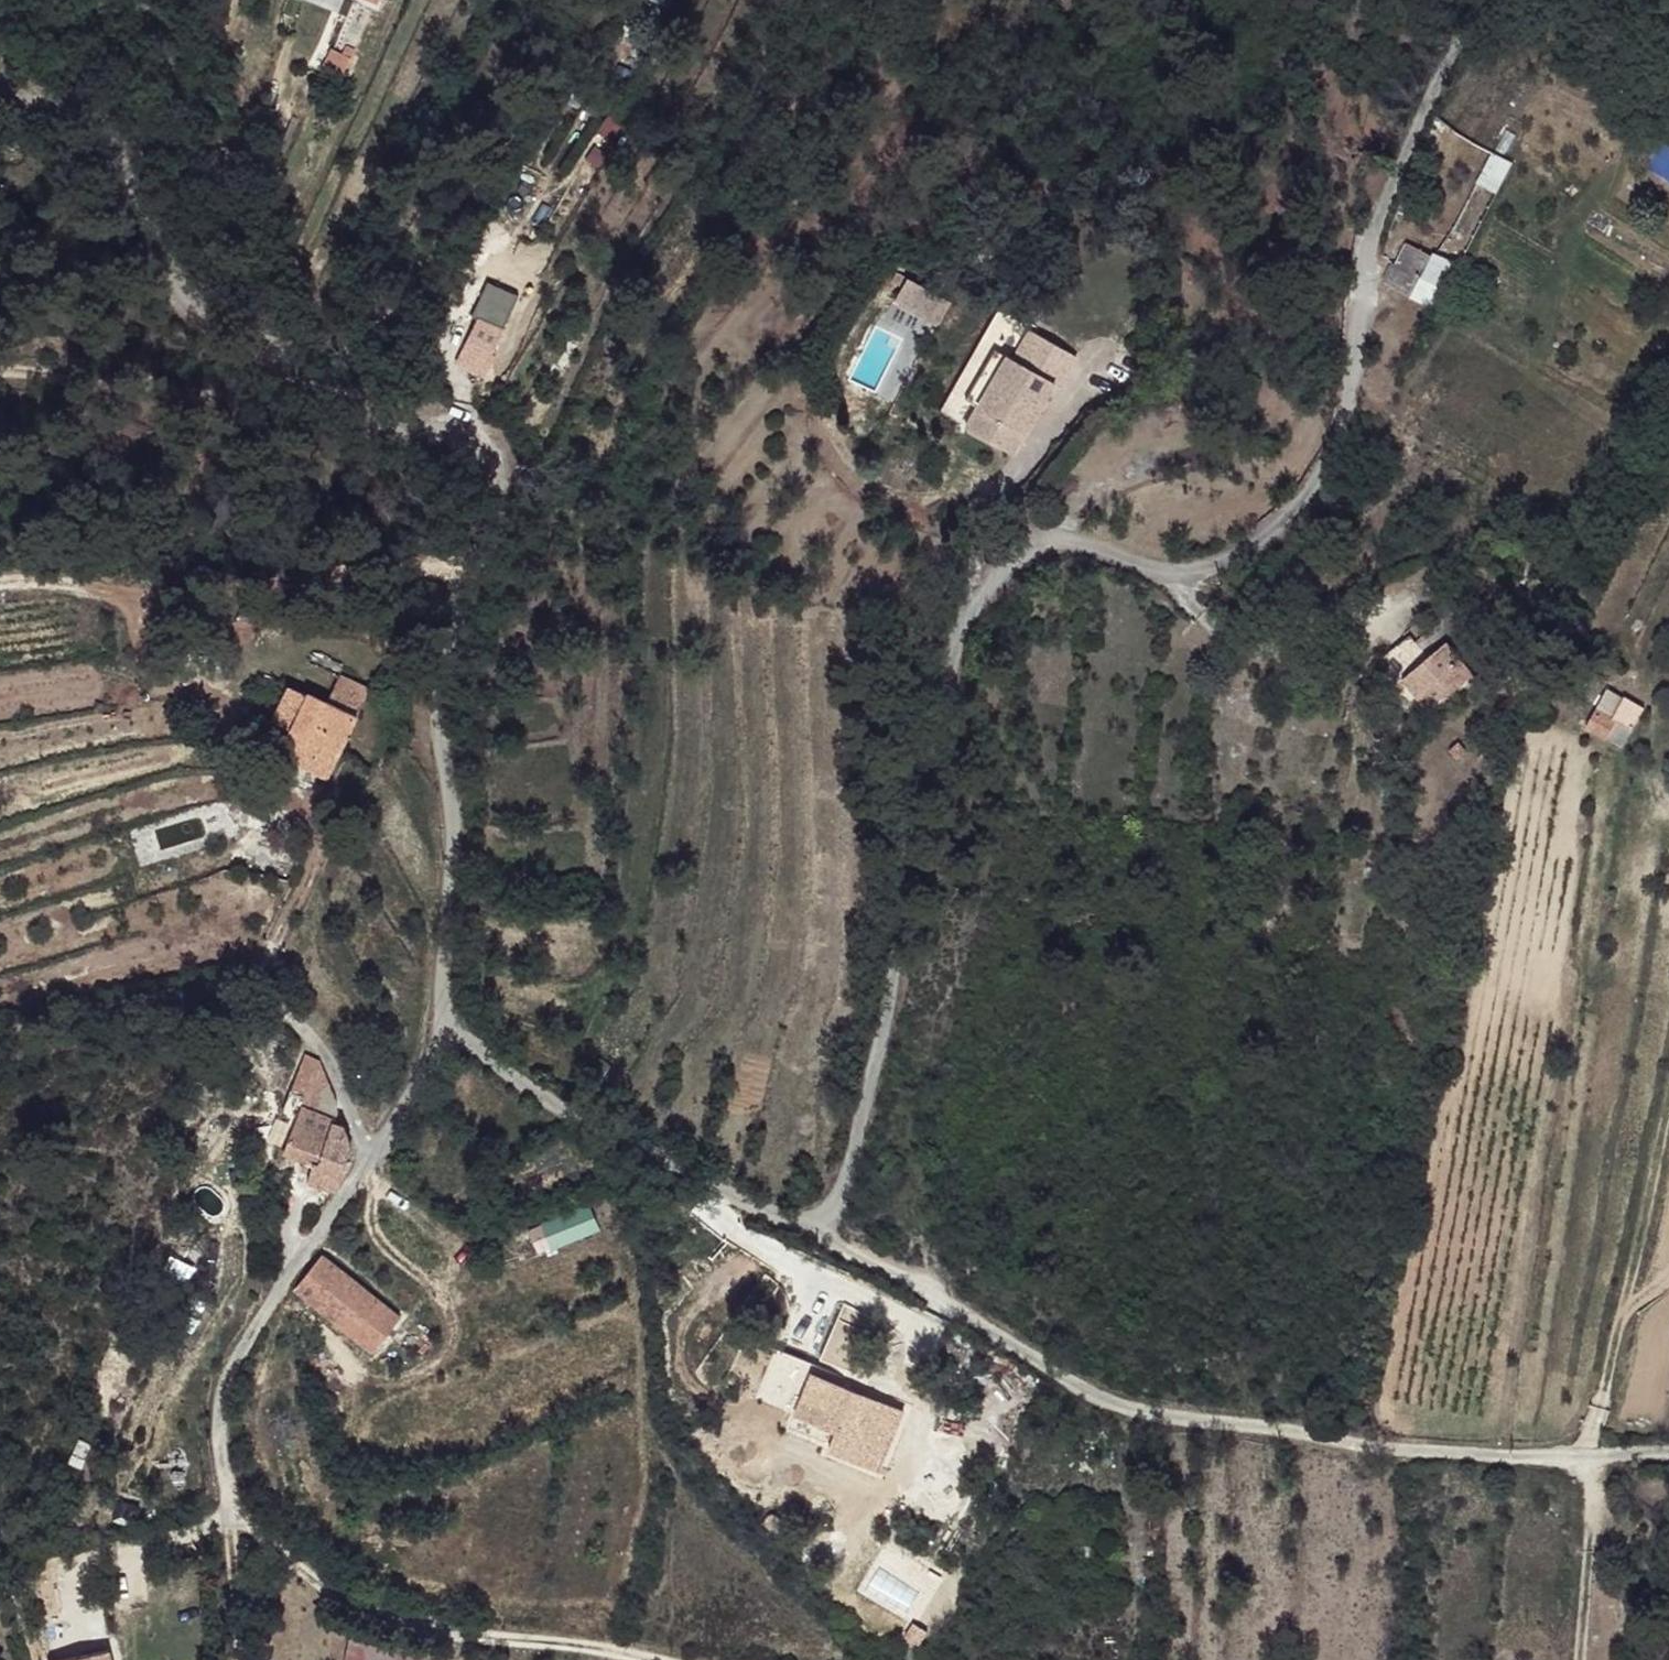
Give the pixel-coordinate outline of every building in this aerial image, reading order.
[(347,53),(337,49),(328,73),(347,81),(360,48),(351,45),(347,53)] [(1501,149),(1483,139),(1444,210),(1462,221),(1501,149)] [(1400,234),(1389,254),(1408,264),(1433,276),(1443,257),(1400,234)] [(1389,254),(1381,251),(1371,271),(1400,284),(1408,264),(1389,254)] [(1433,276),(1408,264),(1400,284),(1424,295),(1433,276)] [(972,295),(931,270),(917,290),(959,317),(972,295)] [(1019,311),(1007,334),(1034,380),(1042,362),(1050,366),(1065,333),(1019,311)] [(1003,342),(982,331),(954,384),(965,391),(955,413),(1005,438),(1034,380),(1007,334),(1003,342)] [(492,357),(465,343),(457,363),(482,375),(492,357)] [(1414,653),(1393,629),(1368,652),(1417,705),(1459,666),(1431,636),(1414,653)] [(1600,680),(1589,702),(1626,720),(1637,699),(1600,680)] [(381,702),(353,688),(339,716),(368,731),(381,702)] [(305,700),(287,738),(300,746),(288,768),(339,792),(368,731),(339,716),(305,700)] [(1626,720),(1589,702),(1581,718),(1618,737),(1626,720)] [(1450,734),(1441,743),(1450,751),(1458,743),(1450,734)] [(300,746),(287,738),(275,759),(288,768),(300,746)] [(314,1061),(304,1060),(294,1096),(304,1101),(285,1157),(304,1166),(302,1177),(310,1181),(308,1187),(333,1195),(355,1160),(351,1131),(339,1128),(339,1102),(314,1061)] [(495,1238),(507,1268),(602,1229),(589,1199),(495,1238)] [(323,1263),(297,1297),(336,1331),(344,1322),(356,1330),(349,1340),(373,1356),(400,1321),(323,1263)] [(839,1372),(820,1409),(833,1418),(824,1439),(864,1460),(894,1402),(839,1372)] [(685,1445),(681,1451),(687,1454),(691,1450),(685,1445)] [(74,1651),(74,1659),(134,1659),(134,1649),(74,1651)]
